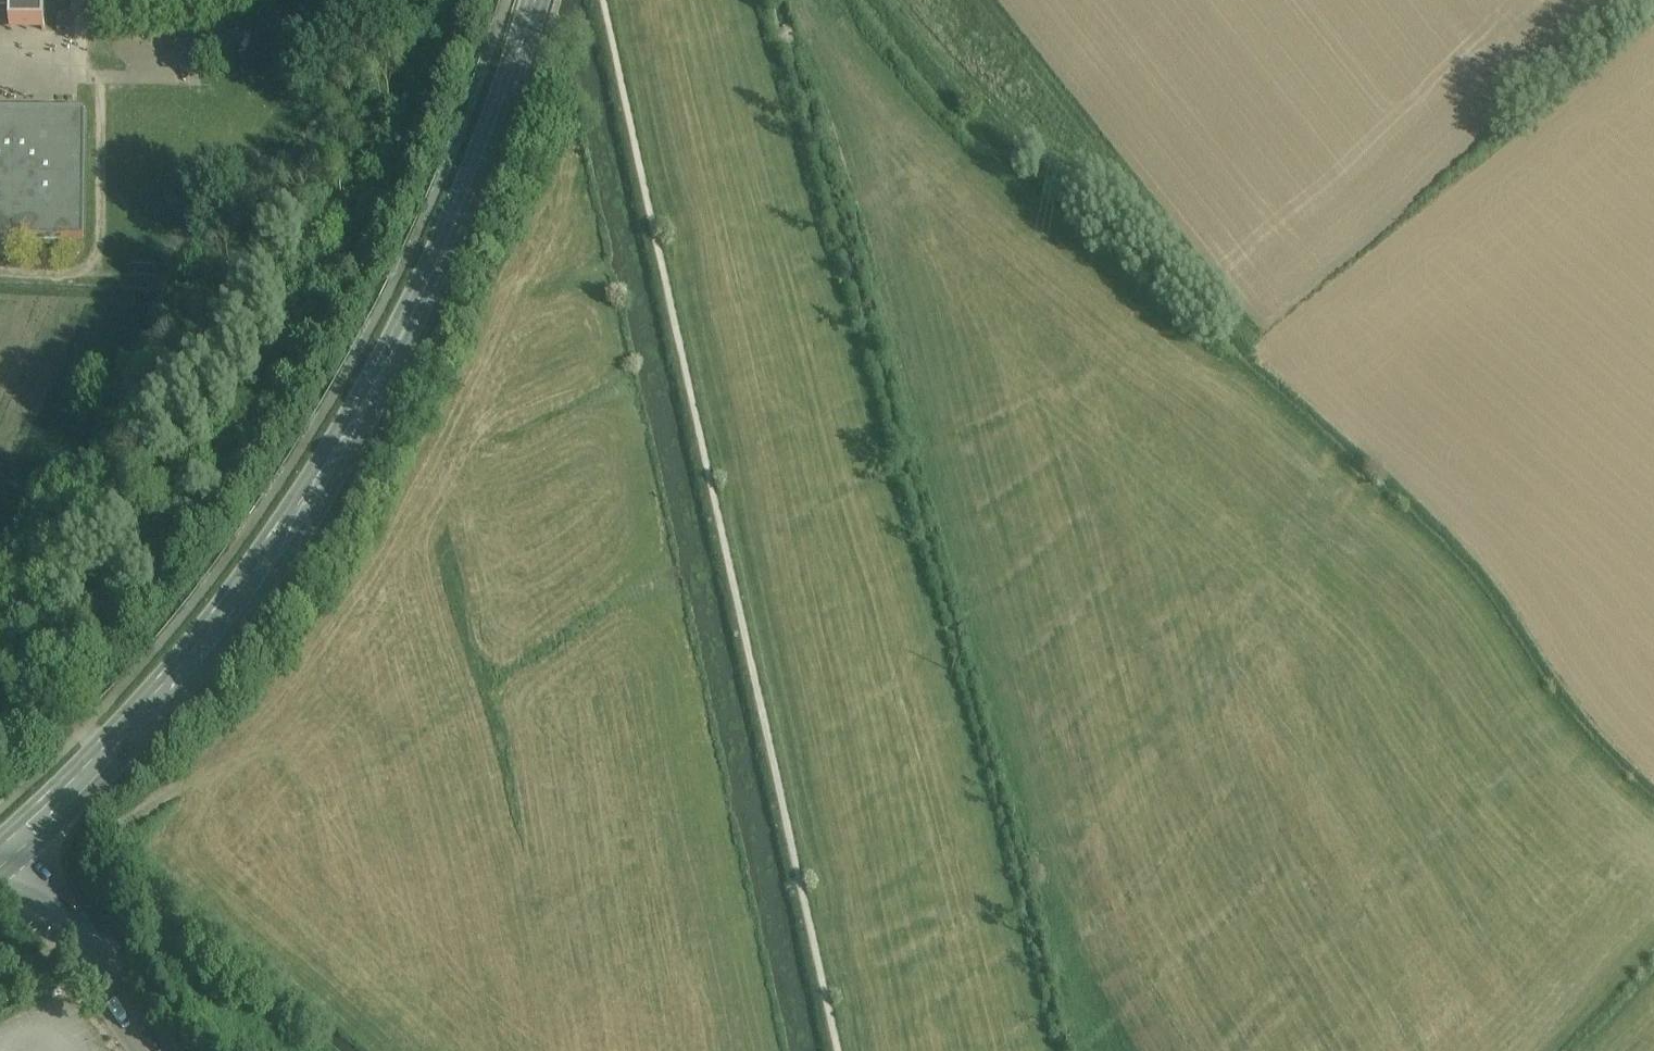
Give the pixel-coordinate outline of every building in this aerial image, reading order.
[(12,7),(12,28),(46,29),(46,0),(0,0),(0,7),(12,7)] [(84,237),(86,110),(0,109),(0,236),(84,237)]
